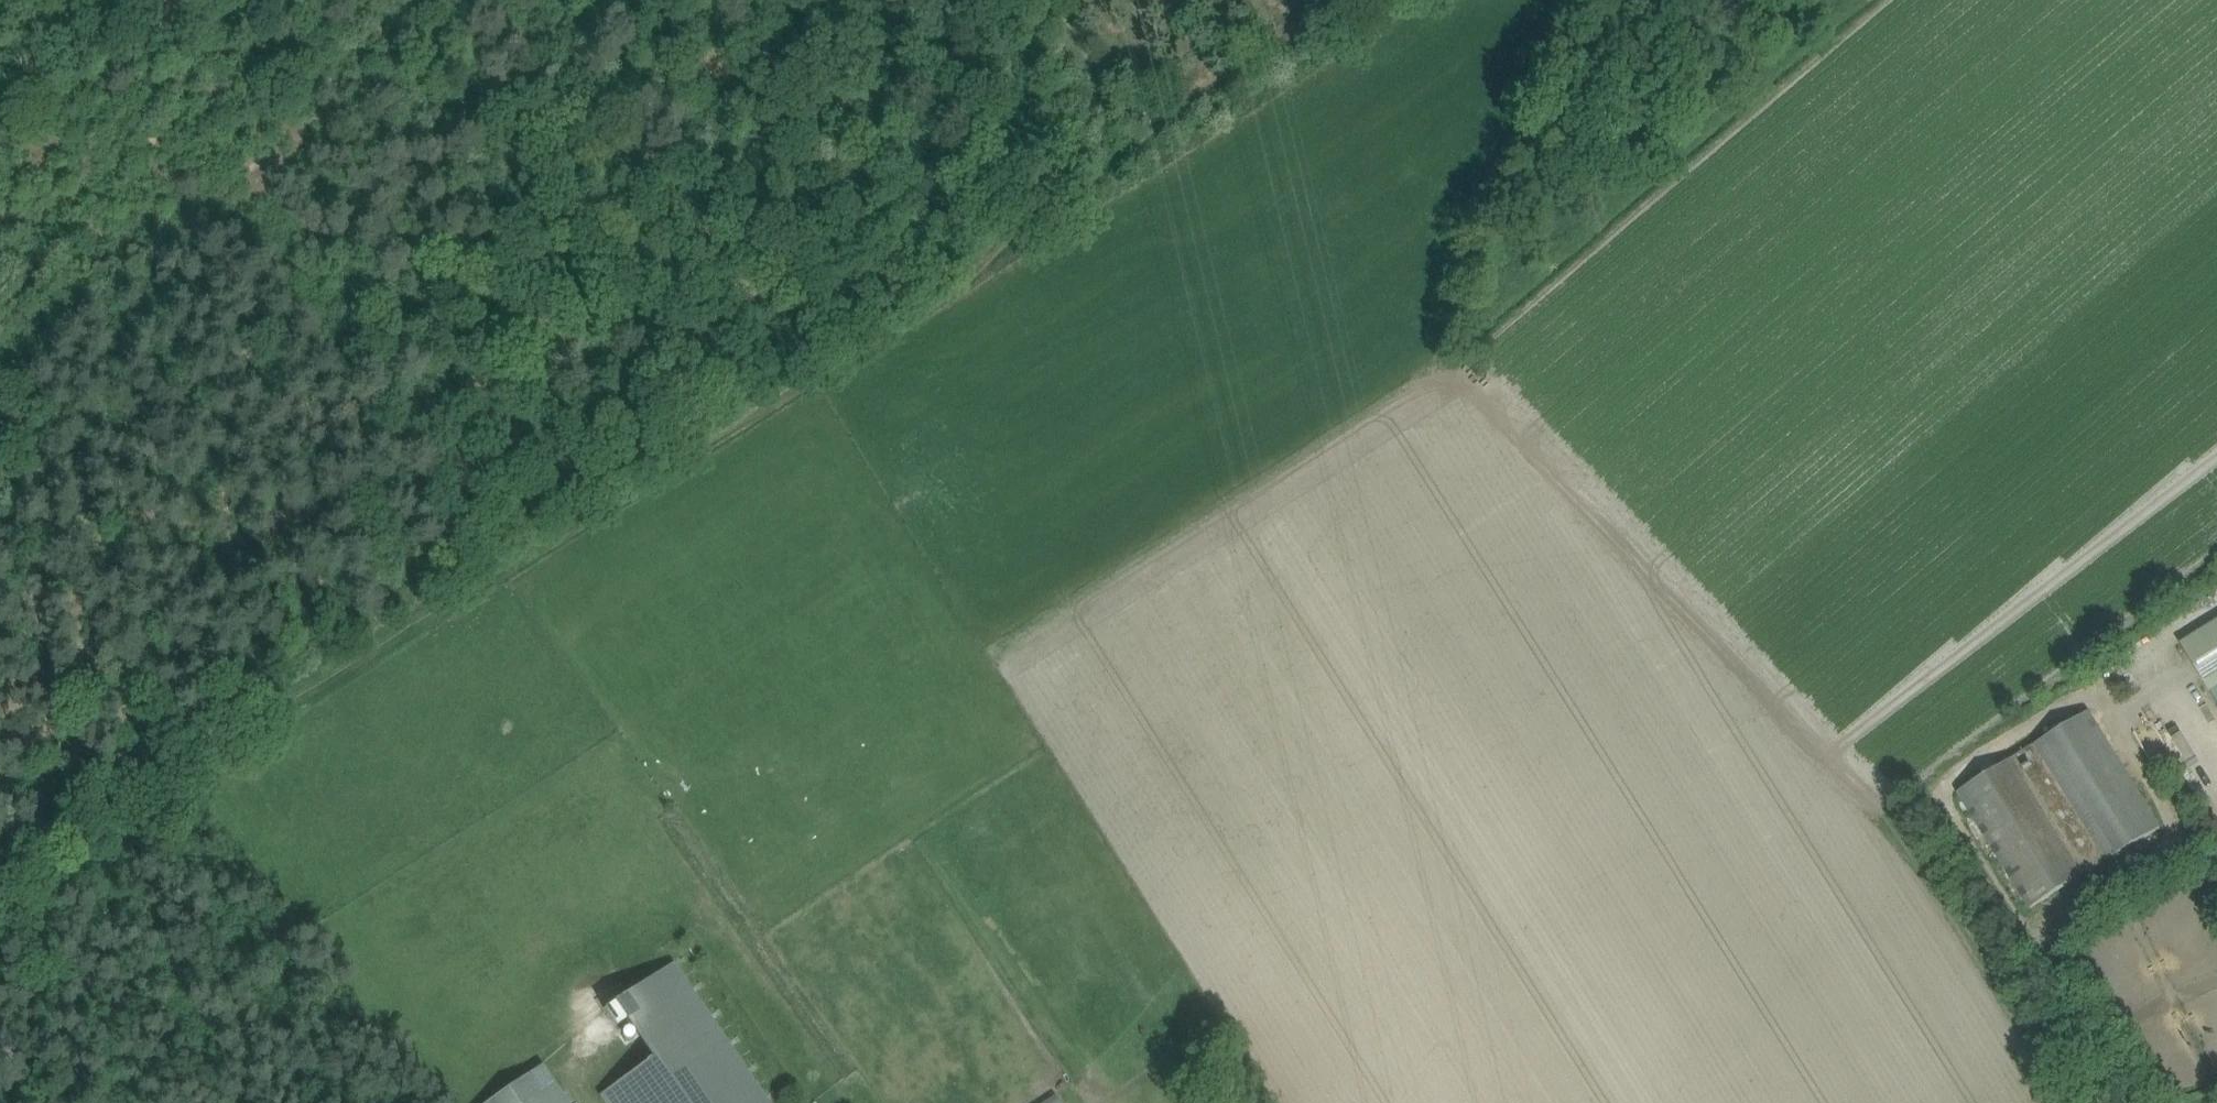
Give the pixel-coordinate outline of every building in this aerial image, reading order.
[(2182,645),(2189,656),(2212,693),(2216,702),(2216,623),(2182,645)] [(2089,711),(2035,745),(2012,759),(1960,791),(2032,908),(2161,828),(2133,783),(2093,717),(2089,711)] [(608,1102),(770,1102),(769,1101),(778,1094),(775,1090),(765,1096),(750,1074),(759,1067),(756,1063),(747,1069),(732,1047),(741,1041),(738,1036),(729,1042),(714,1020),(723,1014),(720,1009),(710,1015),(695,993),(705,987),(701,982),(692,988),(677,966),(686,960),(684,957),(619,1001),(661,1062),(606,1100),(608,1102)] [(557,1081),(546,1088),(524,1102),(572,1102),(557,1081)]
